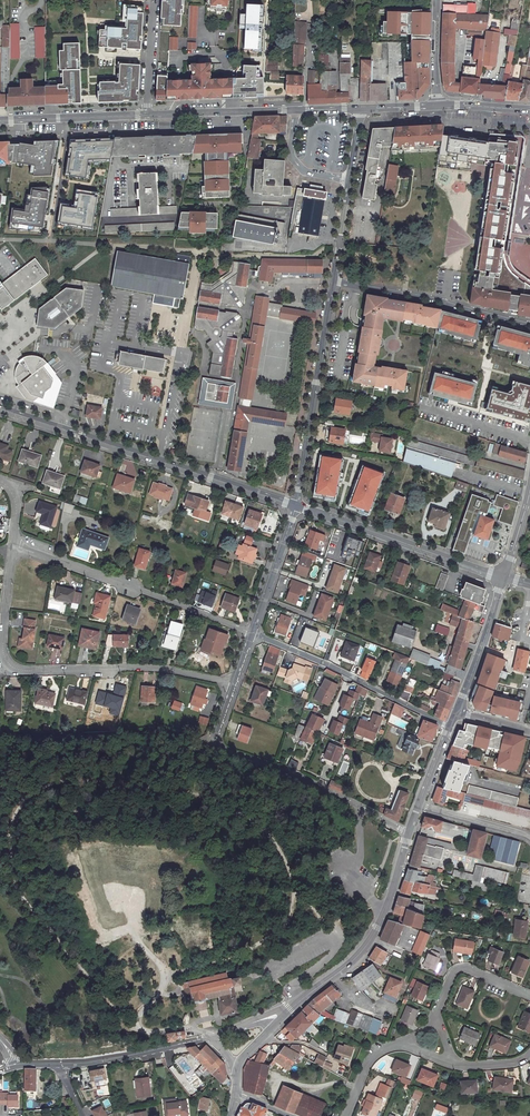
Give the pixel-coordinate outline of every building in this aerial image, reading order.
[(163,25),(181,27),(183,0),(165,0),(163,25)] [(227,9),(227,0),(210,0),(210,2),(211,2),(211,4),(211,8),(218,9),(223,9),(227,9)] [(455,7),(449,7),(449,6),(448,5),(444,5),(443,6),(441,62),(443,86),(446,91),(455,92),(456,85),(454,84),(454,83),(454,61),(455,26),(461,28),(464,28),(464,32),(466,35),(481,35),(482,29),(486,30),(487,26),(488,15),(476,15),(477,11),(476,11),(476,5),(475,5),(475,4),(468,3),(467,7),(455,7)] [(246,29),(245,49),(261,51),(265,4),(247,4),(245,14),(240,14),(238,28),(246,29)] [(142,25),(144,7),(134,6),(126,5),(125,20),(127,19),(127,29),(108,28),(107,31),(100,30),(99,47),(117,48),(117,46),(127,46),(127,49),(141,50),(142,25)] [(190,5),(188,37),(197,38),(198,6),(190,5)] [(429,64),(430,11),(423,10),(413,12),(413,14),(406,14),(389,14),(389,23),(384,23),(384,34),(412,35),(413,63),(417,63),(419,89),(415,89),(416,100),(419,99),(429,86),(429,69),(428,69),(428,64),(429,64)] [(501,82),(501,86),(507,87),(511,65),(512,63),(517,36),(520,21),(513,19),(511,30),(505,29),(505,34),(505,35),(509,35),(508,45),(510,45),(506,69),(501,69),(500,75),(499,74),(498,82),(501,82)] [(295,22),(293,59),(293,66),(303,67),(304,40),(306,40),(307,23),(295,22)] [(20,24),(10,24),(9,26),(9,47),(9,59),(19,59),(20,24)] [(45,58),(46,27),(36,27),(36,58),(45,58)] [(500,33),(499,33),(500,30),(495,29),(492,29),(491,32),(486,32),(485,40),(485,42),(498,44),(500,33)] [(169,50),(177,50),(178,37),(170,37),(169,50)] [(477,39),(475,59),(478,59),(476,79),(462,77),(461,84),(460,92),(478,94),(479,84),(479,75),(481,75),(481,71),(482,68),(485,42),(485,40),(477,39)] [(485,42),(482,68),(484,68),(492,69),(492,66),(495,67),(498,44),(485,42)] [(80,43),(64,44),(64,51),(59,51),(60,70),(63,70),(63,80),(45,81),(45,104),(82,103),(80,43)] [(338,43),(330,44),(331,48),(319,49),(319,54),(329,55),(331,54),(331,55),(338,55),(338,43)] [(381,43),(373,43),(372,59),(380,58),(381,43)] [(329,55),(319,54),(318,67),(321,67),(329,67),(329,55)] [(350,79),(350,59),(341,59),(340,79),(348,79),(350,79)] [(362,61),(361,84),(371,84),(372,61),(362,61)] [(258,63),(242,63),(242,73),(246,73),(246,79),(236,79),(236,84),(233,84),(233,94),(245,94),(247,97),(257,97),(257,93),(264,93),(265,76),(258,76),(258,63)] [(416,100),(415,89),(419,89),(417,63),(413,63),(405,63),(406,90),(404,90),(404,88),(402,88),(402,90),(399,90),(399,100),(416,100)] [(138,101),(140,65),(120,64),(119,81),(100,82),(100,85),(98,85),(99,103),(138,101)] [(189,80),(168,81),(167,100),(233,98),(233,94),(233,84),(236,84),(236,79),(213,79),(213,80),(210,80),(208,78),(208,76),(211,75),(211,64),(192,64),(193,75),(194,75),(194,78),(195,79),(193,81),(189,81),(189,80)] [(519,84),(511,82),(514,65),(511,65),(507,87),(504,99),(504,101),(519,101),(521,93),(522,90),(524,76),(525,71),(526,68),(522,67),(519,84)] [(267,66),(266,72),(271,72),(271,79),(278,80),(277,90),(270,90),(270,105),(287,105),(287,94),(303,95),(304,78),(278,77),(279,72),(276,72),(276,66),(267,66)] [(331,72),(321,72),(321,83),(320,85),(320,87),(325,87),(326,103),(336,103),(336,94),(336,72),(331,72)] [(522,90),(529,92),(529,77),(524,76),(522,90)] [(7,95),(7,103),(13,103),(13,105),(23,105),(23,104),(28,103),(28,105),(38,104),(38,102),(45,101),(45,87),(33,88),(32,79),(24,79),(24,85),(21,85),(21,88),(9,89),(9,95),(7,95)] [(348,79),(340,79),(341,94),(340,94),(341,103),(350,103),(348,79)] [(325,87),(320,87),(320,85),(318,85),(314,85),(314,81),(314,80),(308,80),(308,86),(309,87),(309,93),(308,93),(308,104),(326,103),(325,87)] [(386,93),(385,83),(371,84),(371,85),(377,85),(379,88),(380,87),(386,93)] [(371,84),(361,84),(361,102),(371,102),(371,85),(371,84)] [(386,101),(386,93),(380,87),(379,88),(377,85),(371,85),(371,102),(386,101)] [(485,85),(484,95),(483,98),(504,99),(507,87),(501,86),(485,85)] [(519,101),(529,102),(529,97),(529,94),(521,93),(519,101)] [(258,140),(258,133),(286,133),(287,116),(255,117),(247,157),(259,159),(259,153),(259,148),(260,140),(258,140)] [(444,127),(442,125),(390,128),(390,129),(391,147),(391,150),(440,147),(442,135),(442,134),(444,127)] [(513,218),(517,193),(525,141),(525,139),(524,137),(523,136),(521,135),(490,132),(489,137),(515,140),(517,140),(518,141),(518,143),(513,173),(514,173),(503,240),(510,241),(513,218)] [(242,133),(196,135),(192,153),(204,153),(205,161),(203,161),(204,186),(202,186),(202,199),(230,197),(227,153),(242,153),(242,133)] [(186,136),(162,137),(162,138),(145,138),(145,137),(120,138),(120,139),(115,139),(112,156),(129,156),(139,156),(139,155),(170,154),(170,155),(180,155),(180,154),(192,153),(196,135),(191,136),(186,137),(186,136)] [(440,147),(438,161),(456,163),(457,161),(477,164),(477,158),(485,159),(488,141),(480,140),(442,135),(440,147)] [(514,173),(513,173),(518,143),(518,141),(517,140),(515,140),(489,137),(488,141),(485,159),(484,165),(492,166),(492,170),(489,170),(475,265),(477,266),(477,270),(478,270),(478,274),(498,278),(496,290),(529,295),(529,287),(513,275),(509,270),(505,264),(503,258),(502,255),(502,253),(501,253),(501,252),(500,251),(501,248),(499,248),(501,240),(503,240),(514,173)] [(284,186),(284,174),(285,161),(265,159),(264,170),(255,170),(254,194),(290,195),(292,193),(292,186),(284,186)] [(388,165),(384,194),(394,195),(399,166),(388,165)] [(156,173),(139,174),(139,189),(139,190),(139,199),(140,199),(140,208),(111,209),(111,216),(177,213),(176,206),(159,207),(157,181),(156,181),(156,173)] [(27,195),(25,211),(12,209),(10,226),(43,231),(49,190),(32,188),(31,195),(27,195)] [(294,208),(289,232),(318,236),(324,199),(325,199),(326,193),(321,192),(310,190),(298,188),(295,201),(294,208)] [(60,204),(57,223),(86,227),(86,230),(94,231),(98,192),(76,190),(74,206),(60,204)] [(218,213),(181,212),(178,227),(189,227),(189,233),(206,233),(206,228),(216,229),(218,213)] [(276,243),(278,244),(279,237),(282,237),(285,223),(237,214),(232,237),(273,245),(273,242),(276,243)] [(174,222),(105,225),(105,233),(174,229),(174,222)] [(154,293),(153,303),(173,307),(175,297),(183,298),(190,257),(176,254),(175,262),(117,251),(111,286),(154,293)] [(517,271),(513,266),(510,261),(508,257),(507,254),(502,255),(503,258),(505,264),(509,270),(513,275),(529,287),(529,281),(517,271)] [(0,280),(0,308),(1,309),(34,284),(33,282),(39,277),(41,279),(48,274),(35,258),(2,283),(0,280)] [(260,277),(259,280),(272,282),(273,272),(322,273),(322,260),(262,259),(261,267),(260,266),(258,267),(258,271),(249,270),(250,264),(231,261),(229,272),(222,277),(224,279),(221,281),(220,279),(212,284),(202,282),(198,301),(220,305),(221,303),(227,304),(227,306),(239,308),(239,306),(242,304),(244,304),(248,278),(249,278),(250,278),(251,277),(252,276),(260,277)] [(473,274),(470,303),(488,307),(488,308),(507,311),(507,310),(517,311),(516,315),(529,317),(529,295),(496,290),(498,278),(478,274),(473,274)] [(72,314),(81,308),(84,291),(66,288),(58,295),(57,294),(54,297),(51,299),(48,301),(48,302),(39,309),(37,326),(54,329),(63,322),(64,322),(67,320),(66,319),(69,317),(70,318),(73,315),(72,314)] [(315,313),(282,308),(283,305),(268,302),(269,298),(256,296),(249,339),(244,338),(243,342),(249,343),(240,397),(241,398),(250,399),(252,399),(266,315),(314,323),(315,313)] [(387,299),(371,296),(371,300),(367,299),(364,315),(366,315),(364,327),(365,328),(364,332),(362,332),(359,347),(361,347),(361,352),(360,352),(358,364),(356,364),(354,376),(356,376),(355,382),(367,384),(368,382),(375,383),(375,384),(384,385),(384,384),(392,386),(391,388),(400,389),(404,390),(404,387),(407,371),(397,369),(397,370),(391,369),(391,368),(382,367),(381,368),(373,367),(374,363),(375,363),(376,355),(378,355),(382,331),(380,330),(381,320),(386,317),(388,319),(402,322),(402,319),(412,321),(412,322),(426,325),(427,324),(432,325),(432,326),(437,327),(441,311),(441,309),(422,305),(422,306),(418,305),(394,301),(391,302),(387,302),(387,299)] [(226,313),(219,311),(220,310),(197,307),(194,329),(205,331),(212,340),(207,343),(213,352),(209,375),(231,378),(238,339),(232,338),(233,332),(239,333),(241,318),(240,318),(238,315),(238,313),(226,311),(226,313)] [(479,320),(441,311),(437,327),(440,328),(439,332),(463,338),(463,340),(476,344),(481,325),(478,324),(479,320)] [(501,326),(500,330),(498,330),(493,348),(519,355),(517,363),(529,367),(529,334),(501,326)] [(121,351),(119,364),(140,368),(163,372),(165,359),(121,351)] [(19,384),(16,386),(25,399),(33,401),(38,397),(43,398),(45,405),(54,408),(55,403),(52,403),(58,386),(42,366),(47,363),(40,357),(35,356),(32,355),(30,355),(26,356),(23,357),(24,359),(22,361),(19,363),(17,366),(15,370),(15,374),(15,377),(16,379),(17,382),(19,384)] [(42,366),(58,386),(60,379),(57,376),(54,378),(52,375),(55,373),(47,363),(42,366)] [(478,384),(435,372),(429,394),(472,406),(478,384)] [(492,389),(486,411),(529,422),(529,421),(529,409),(529,406),(529,386),(516,382),(515,387),(513,386),(512,390),(507,393),(492,389)] [(208,383),(205,399),(210,400),(210,403),(215,404),(215,401),(218,401),(217,404),(222,405),(222,402),(227,403),(230,387),(208,383)] [(336,399),(334,412),(350,414),(352,401),(336,399)] [(287,414),(251,408),(252,403),(249,402),(241,401),(240,406),(238,406),(228,469),(241,471),(249,420),(285,426),(287,414)] [(91,416),(91,417),(100,419),(102,407),(88,405),(86,416),(91,416)] [(79,416),(80,410),(71,408),(71,409),(73,409),(71,413),(79,416)] [(332,428),(330,441),(343,444),(345,430),(332,428)] [(382,437),(381,442),(379,450),(390,452),(392,439),(382,437)] [(409,439),(407,446),(470,465),(472,458),(409,439)] [(9,461),(13,451),(6,449),(3,448),(5,445),(0,443),(0,458),(9,461)] [(496,444),(493,454),(523,463),(526,453),(501,446),(502,445),(496,444)] [(407,446),(403,462),(459,480),(462,469),(483,475),(485,469),(476,466),(473,466),(470,465),(407,446)] [(22,450),(19,459),(25,461),(24,463),(37,467),(41,456),(31,452),(30,454),(29,453),(29,452),(22,450)] [(327,454),(324,469),(338,472),(340,462),(343,463),(344,457),(327,454)] [(478,458),(476,466),(485,469),(503,474),(523,480),(525,471),(508,466),(508,467),(478,458)] [(100,466),(95,464),(85,460),(80,476),(91,480),(92,476),(96,477),(96,476),(98,471),(100,466)] [(47,470),(43,483),(52,486),(52,485),(61,488),(64,477),(55,474),(56,473),(47,470)] [(125,479),(123,479),(124,476),(118,474),(114,487),(131,493),(132,487),(131,487),(132,481),(125,479)] [(132,481),(131,487),(132,487),(135,480),(124,476),(123,479),(125,479),(132,481)] [(322,480),(320,496),(334,499),(337,483),(322,480)] [(469,484),(458,480),(455,488),(467,491),(469,484)] [(173,489),(167,487),(167,485),(159,483),(159,484),(154,483),(151,494),(155,495),(155,494),(163,497),(163,498),(169,500),(173,489)] [(384,495),(373,493),(371,501),(381,503),(384,495)] [(391,493),(385,509),(398,514),(404,498),(391,493)] [(75,494),(73,501),(86,505),(87,498),(75,494)] [(187,494),(184,504),(196,508),(195,511),(206,515),(207,512),(205,511),(209,502),(195,497),(187,494)] [(474,535),(487,540),(494,520),(483,516),(487,503),(502,508),(498,521),(512,526),(519,501),(497,494),(493,503),(487,501),(488,499),(471,494),(452,549),(464,553),(472,532),(474,533),(474,535)] [(222,514),(230,517),(235,504),(226,501),(222,514)] [(40,502),(37,511),(44,514),(40,527),(40,528),(49,531),(57,507),(40,502)] [(64,503),(62,511),(72,514),(74,505),(64,503)] [(230,517),(239,519),(243,507),(235,504),(230,517)] [(432,508),(427,524),(436,526),(436,527),(444,529),(449,513),(432,508)] [(250,510),(245,524),(257,529),(262,514),(250,510)] [(84,530),(79,545),(88,548),(90,543),(93,544),(92,545),(105,550),(109,538),(93,532),(93,533),(84,530)] [(311,530),(305,545),(316,548),(319,541),(322,542),(325,535),(311,530)] [(357,558),(361,540),(347,537),(343,555),(357,558)] [(243,544),(243,546),(239,558),(252,563),(257,549),(243,544)] [(140,549),(135,566),(145,569),(148,558),(151,559),(153,552),(140,549)] [(312,559),(315,560),(317,555),(314,554),(304,550),(302,556),(300,560),(299,565),(296,573),(306,577),(312,559)] [(370,552),(364,568),(375,571),(381,556),(370,552)] [(217,561),(214,570),(225,574),(228,565),(217,561)] [(398,562),(392,580),(402,584),(406,573),(408,573),(410,566),(398,562)] [(332,577),(342,580),(346,568),(335,564),(332,572),(334,573),(332,577)] [(176,570),(172,584),(183,587),(187,573),(176,570)] [(441,573),(435,587),(443,590),(448,575),(441,573)] [(331,581),(329,580),(326,588),(338,592),(342,580),(332,577),(331,581)] [(295,580),(293,584),(292,584),(286,601),(296,604),(300,594),(305,595),(309,585),(295,580)] [(466,581),(460,597),(465,599),(480,604),(486,589),(466,581)] [(58,593),(57,599),(72,602),(74,592),(75,590),(58,587),(57,592),(58,593)] [(212,589),(211,592),(200,589),(196,603),(201,605),(201,607),(212,611),(217,591),(212,589)] [(74,592),(72,602),(80,603),(82,594),(74,592)] [(97,594),(95,602),(98,603),(98,605),(97,605),(94,615),(104,618),(109,597),(97,594)] [(226,594),(221,607),(235,612),(240,598),(226,594)] [(322,594),(318,605),(330,609),(334,598),(322,594)] [(461,608),(460,613),(458,616),(469,620),(473,609),(483,613),(485,606),(480,604),(465,599),(461,608)] [(129,605),(125,619),(129,621),(134,623),(135,623),(140,609),(129,605)] [(330,609),(318,605),(314,616),(326,620),(330,609)] [(449,607),(447,612),(453,614),(458,616),(460,613),(456,611),(457,610),(449,607)] [(460,626),(456,639),(468,642),(474,622),(469,620),(458,616),(453,614),(450,623),(460,626)] [(281,615),(275,631),(285,635),(291,618),(281,615)] [(35,621),(25,619),(23,627),(25,627),(23,639),(22,647),(32,649),(35,629),(34,629),(35,621)] [(172,621),(165,645),(176,649),(183,624),(172,621)] [(496,623),(492,636),(503,639),(503,637),(509,638),(511,627),(496,623)] [(398,624),(392,641),(410,647),(416,630),(411,629),(403,626),(398,624)] [(437,625),(435,631),(444,635),(447,628),(437,625)] [(320,633),(306,627),(300,642),(314,648),(320,633)] [(209,641),(205,650),(220,655),(227,634),(210,628),(206,640),(209,641)] [(82,629),(79,643),(89,645),(89,648),(96,649),(100,632),(82,629)] [(114,634),(114,644),(117,644),(117,646),(123,647),(123,646),(128,646),(128,635),(114,634)] [(50,635),(48,646),(53,647),(53,646),(63,648),(65,638),(50,635)] [(456,639),(455,645),(466,648),(468,642),(456,639)] [(347,641),(343,651),(341,656),(354,661),(359,646),(347,641)] [(440,663),(438,669),(443,671),(447,672),(462,678),(465,671),(460,669),(466,648),(455,645),(454,647),(450,646),(446,660),(449,661),(448,664),(447,666),(440,663)] [(518,648),(515,663),(514,669),(525,671),(529,651),(518,648)] [(416,660),(426,664),(429,658),(430,655),(413,649),(410,657),(413,658),(416,660)] [(268,652),(261,673),(267,674),(268,671),(272,672),(278,655),(268,652)] [(391,671),(387,680),(398,684),(406,663),(408,657),(395,652),(393,657),(395,658),(393,664),(394,664),(396,665),(393,672),(391,671)] [(505,659),(487,652),(478,682),(493,688),(505,659)] [(429,658),(426,664),(438,669),(440,663),(440,662),(429,658)] [(308,680),(312,668),(306,666),(306,667),(294,664),(293,668),(289,670),(280,667),(277,674),(286,677),(285,681),(291,683),(292,679),(297,677),(308,680)] [(435,686),(434,688),(435,688),(455,696),(462,678),(447,672),(445,678),(443,683),(446,685),(446,686),(442,685),(440,689),(435,686)] [(408,677),(403,690),(410,693),(412,693),(417,681),(408,677)] [(324,689),(318,700),(328,705),(339,686),(326,679),(321,687),(324,689)] [(491,690),(477,684),(470,702),(473,710),(484,713),(485,710),(488,711),(488,712),(492,713),(492,712),(495,712),(494,715),(505,718),(505,715),(512,716),(512,719),(519,721),(524,700),(517,698),(516,701),(514,700),(509,699),(510,696),(501,694),(500,697),(494,696),(492,702),(489,701),(492,692),(491,690)] [(256,685),(251,700),(263,705),(266,695),(269,696),(271,691),(256,685)] [(114,686),(110,686),(100,686),(100,697),(115,697),(114,686)] [(142,686),(141,701),(155,702),(155,687),(142,686)] [(197,686),(191,704),(202,707),(207,690),(197,686)] [(318,700),(324,689),(321,687),(316,695),(315,698),(318,700)] [(70,688),(68,699),(84,704),(87,693),(70,688)] [(435,688),(433,694),(452,702),(455,696),(435,688)] [(55,692),(47,690),(39,689),(36,703),(52,706),(55,692)] [(345,694),(340,705),(349,709),(353,698),(358,700),(360,694),(355,692),(350,690),(348,696),(345,694)] [(403,690),(399,698),(407,701),(410,693),(403,690)] [(7,711),(13,711),(21,711),(21,691),(7,691),(7,711)] [(419,694),(418,696),(433,701),(439,703),(438,705),(449,709),(452,702),(433,694),(431,698),(419,694)] [(173,702),(172,708),(180,710),(182,705),(173,702)] [(395,703),(391,713),(400,718),(405,707),(395,703)] [(422,704),(420,708),(428,712),(430,708),(422,704)] [(438,706),(434,715),(445,720),(449,709),(438,705),(438,706)] [(313,713),(306,727),(317,732),(324,719),(315,714),(315,713),(313,712),(313,713)] [(360,719),(355,732),(373,740),(382,717),(373,714),(370,723),(360,719)] [(338,721),(334,720),(329,731),(338,735),(342,724),(347,726),(350,720),(340,716),(338,721)] [(424,720),(418,736),(432,741),(438,725),(424,720)] [(460,727),(453,745),(468,750),(467,750),(471,751),(482,754),(484,754),(486,752),(488,746),(493,734),(495,730),(464,722),(460,727)] [(296,740),(300,739),(311,744),(317,732),(306,727),(299,724),(296,733),(295,736),(296,740)] [(242,725),(239,734),(237,740),(247,743),(252,729),(242,725)] [(399,728),(397,733),(402,736),(406,738),(402,749),(412,754),(415,748),(416,744),(418,739),(408,734),(409,733),(399,728)] [(497,735),(493,734),(488,746),(495,747),(499,749),(499,751),(508,753),(511,741),(502,739),(502,737),(498,736),(497,735)] [(402,736),(398,746),(398,747),(402,749),(406,738),(402,736)] [(524,742),(519,741),(516,753),(527,755),(529,742),(525,741),(524,742)] [(330,743),(324,757),(337,762),(343,748),(330,743)] [(453,745),(447,759),(454,760),(469,765),(478,767),(480,762),(465,758),(467,752),(470,753),(471,751),(467,750),(468,750),(453,745)] [(290,758),(286,768),(294,770),(298,762),(290,758)] [(446,781),(444,788),(446,788),(459,791),(462,782),(466,773),(469,765),(454,760),(450,770),(452,771),(448,782),(446,781)] [(331,781),(328,787),(342,793),(345,787),(331,781)] [(469,785),(467,793),(516,806),(519,798),(469,785)] [(438,787),(433,801),(441,804),(445,794),(461,800),(464,792),(459,791),(446,788),(446,790),(438,787)] [(382,810),(381,812),(397,821),(408,793),(400,790),(392,811),(386,808),(385,811),(382,810)] [(463,801),(529,819),(529,810),(465,794),(463,801)] [(425,816),(422,826),(439,832),(440,828),(448,830),(450,826),(454,827),(455,824),(425,816)] [(473,829),(467,854),(481,857),(487,833),(473,829)] [(515,865),(520,841),(493,835),(490,849),(492,849),(490,860),(515,865)] [(427,838),(426,843),(444,848),(450,850),(451,845),(427,838)] [(417,841),(409,865),(418,867),(421,857),(422,857),(423,855),(441,860),(444,848),(426,843),(417,841)] [(157,852),(146,852),(146,861),(157,861),(157,852)] [(452,876),(472,881),(480,883),(484,867),(476,865),(473,876),(453,871),(452,876)] [(484,877),(506,883),(509,873),(484,867),(480,883),(482,883),(484,877)] [(408,868),(404,880),(413,883),(414,881),(429,885),(430,885),(431,879),(417,875),(418,871),(408,868)] [(404,880),(400,891),(410,894),(411,890),(419,893),(427,893),(427,892),(429,885),(414,881),(413,883),(404,880)] [(472,881),(471,887),(484,890),(485,884),(482,883),(480,883),(472,881)] [(429,885),(427,892),(434,893),(435,889),(436,887),(430,885),(429,885)] [(399,895),(396,905),(407,908),(408,904),(410,898),(399,895)] [(416,903),(415,907),(414,910),(414,911),(422,913),(423,905),(416,903)] [(407,908),(396,905),(393,913),(402,915),(405,916),(403,924),(412,926),(422,927),(424,914),(422,913),(414,911),(414,910),(407,908)] [(404,924),(399,923),(399,922),(389,919),(380,939),(393,945),(397,937),(399,938),(400,934),(399,934),(404,924)] [(516,919),(513,936),(525,938),(527,921),(516,919)] [(204,926),(192,928),(195,944),(207,942),(204,926)] [(411,952),(421,956),(430,935),(420,931),(411,952)] [(455,939),(453,951),(462,953),(463,951),(471,953),(473,942),(455,939)] [(376,947),(369,958),(380,964),(387,953),(376,947)] [(503,952),(490,947),(488,952),(491,953),(488,960),(498,964),(503,952)] [(428,953),(423,966),(434,970),(439,958),(438,957),(439,953),(432,950),(430,954),(428,953)] [(519,956),(511,972),(523,977),(529,961),(519,956)] [(360,990),(381,976),(372,963),(351,977),(360,990)] [(226,972),(182,983),(186,998),(192,997),(193,1002),(218,996),(220,1014),(238,1011),(234,991),(242,990),(239,976),(231,978),(227,978),(226,972)] [(390,977),(384,992),(395,996),(397,992),(397,991),(398,991),(402,982),(390,977)] [(417,981),(411,996),(422,1000),(428,986),(417,981)] [(331,985),(323,991),(331,1002),(339,995),(331,985)] [(463,987),(460,994),(462,994),(457,1004),(467,1008),(474,991),(463,987)] [(323,991),(318,995),(322,1001),(326,1006),(331,1002),(323,991)] [(395,996),(384,992),(382,997),(393,1002),(395,997),(395,996)] [(329,1014),(322,1009),(326,1006),(322,1001),(318,995),(315,997),(308,1004),(320,1014),(321,1016),(335,1020),(336,1016),(334,1016),(329,1014)] [(308,1004),(300,1012),(311,1023),(320,1014),(308,1004)] [(407,1006),(399,1024),(406,1027),(408,1023),(412,1025),(418,1011),(407,1006)] [(349,1015),(346,1024),(368,1031),(373,1018),(352,1009),(349,1015)] [(336,1016),(335,1020),(346,1024),(349,1015),(338,1010),(336,1016)] [(518,1027),(529,1031),(529,1014),(525,1011),(518,1027)] [(300,1012),(286,1026),(282,1029),(281,1030),(286,1035),(287,1035),(291,1039),(292,1039),(295,1036),(296,1037),(305,1029),(307,1031),(313,1025),(311,1023),(300,1012)] [(464,1027),(459,1038),(475,1044),(480,1034),(464,1027)] [(174,1032),(167,1033),(168,1040),(175,1039),(185,1037),(184,1031),(174,1033),(174,1032)] [(495,1034),(490,1046),(495,1048),(496,1047),(506,1052),(510,1040),(495,1034)] [(310,1043),(318,1048),(319,1045),(312,1038),(310,1043)] [(194,1046),(186,1047),(203,1064),(199,1068),(203,1072),(202,1073),(205,1076),(210,1071),(224,1085),(230,1089),(230,1080),(227,1077),(224,1063),(205,1045),(199,1050),(194,1046)] [(339,1045),(334,1059),(342,1062),(343,1059),(348,1061),(353,1048),(344,1045),(344,1047),(339,1045)] [(284,1046),(281,1049),(295,1059),(299,1054),(301,1048),(298,1046),(295,1046),(294,1047),(291,1046),(290,1049),(284,1046)] [(243,1069),(243,1089),(261,1094),(268,1068),(270,1069),(276,1061),(288,1069),(295,1059),(281,1049),(268,1065),(262,1063),(249,1060),(243,1069)] [(260,1051),(255,1061),(262,1063),(266,1054),(260,1051)] [(319,1054),(315,1062),(322,1066),(324,1061),(326,1057),(319,1054)] [(396,1060),(392,1070),(405,1076),(410,1065),(396,1060)] [(104,1068),(95,1070),(95,1071),(90,1071),(92,1080),(105,1078),(104,1068)] [(199,1068),(195,1072),(198,1077),(202,1073),(203,1072),(199,1068)] [(422,1068),(418,1080),(433,1086),(438,1075),(422,1068)] [(34,1093),(34,1092),(35,1092),(35,1070),(25,1069),(24,1092),(33,1092),(33,1093),(34,1093)] [(409,1085),(411,1080),(401,1076),(399,1080),(409,1085)] [(138,1089),(136,1089),(137,1097),(150,1096),(148,1077),(137,1078),(138,1089)] [(513,1081),(505,1079),(495,1077),(493,1089),(511,1092),(513,1081)] [(476,1080),(460,1081),(461,1093),(477,1092),(476,1080)] [(366,1101),(367,1101),(364,1107),(362,1112),(366,1113),(366,1115),(369,1115),(373,1115),(375,1111),(377,1111),(382,1099),(380,1099),(381,1096),(386,1098),(390,1087),(380,1083),(375,1096),(368,1093),(366,1101)] [(285,1087),(282,1094),(299,1101),(301,1097),(302,1093),(285,1087)] [(8,1108),(18,1107),(18,1096),(8,1096),(8,1094),(3,1094),(3,1102),(3,1105),(8,1105),(8,1108)] [(282,1094),(277,1106),(294,1113),(299,1101),(282,1094)] [(200,1097),(197,1108),(207,1111),(210,1099),(200,1097)] [(294,1113),(300,1115),(320,1115),(324,1107),(301,1097),(299,1101),(294,1113)] [(163,1100),(165,1115),(173,1115),(173,1113),(180,1112),(180,1115),(188,1115),(186,1101),(176,1102),(175,1102),(175,1103),(173,1103),(172,1099),(163,1100)] [(237,1115),(265,1115),(267,1111),(252,1104),(252,1105),(249,1104),(247,1104),(246,1104),(245,1105),(244,1107),(243,1108),(242,1108),(241,1109),(237,1115)] [(92,1112),(94,1115),(107,1115),(104,1111),(103,1112),(101,1107),(92,1112)]
